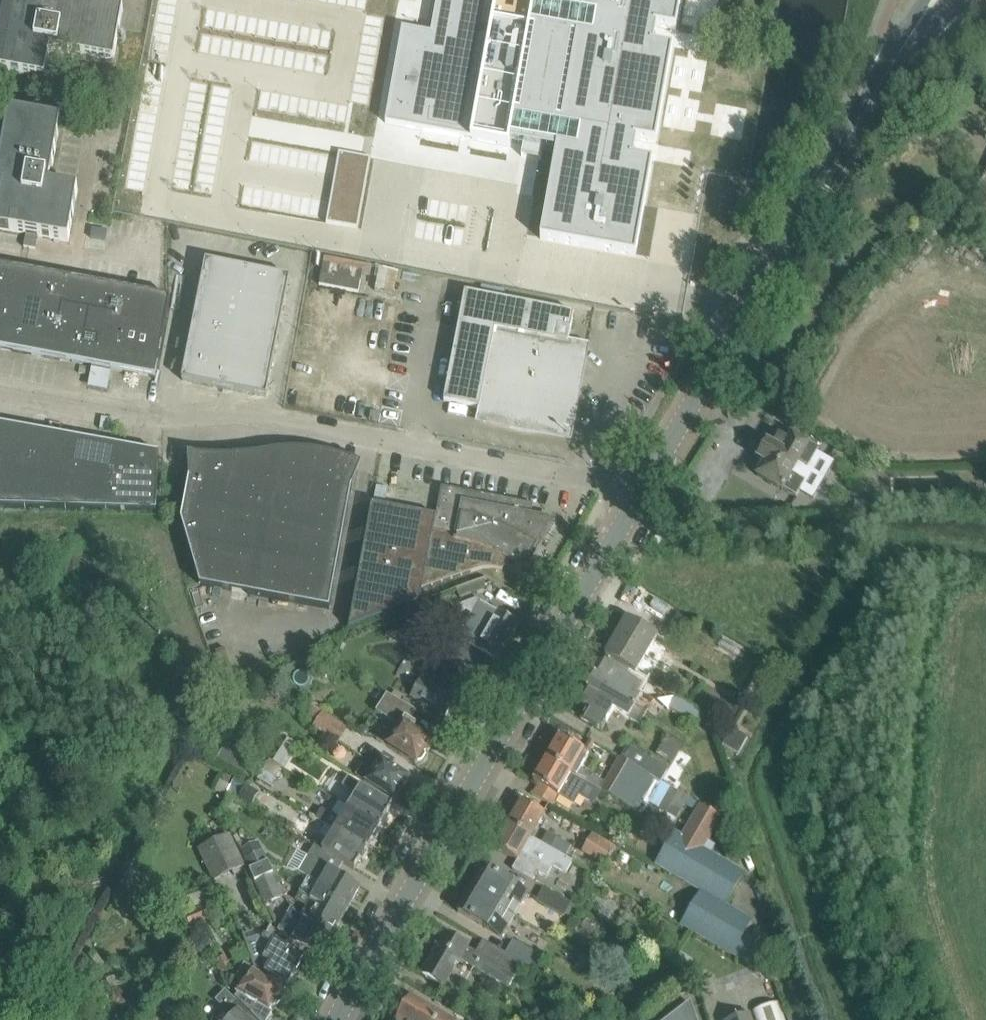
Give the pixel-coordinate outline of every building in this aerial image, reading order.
[(123,9),(76,0),(49,0),(49,3),(34,0),(5,0),(0,30),(0,70),(45,78),(50,49),(114,61),(123,9)] [(432,33),(403,28),(397,62),(386,123),(473,139),(509,145),(510,142),(524,144),(522,153),(541,156),(543,148),(557,150),(541,239),(636,256),(653,160),(634,157),(637,139),(656,142),(673,47),(654,44),(657,25),(676,29),(682,0),(437,0),(432,33)] [(61,120),(9,111),(0,162),(0,185),(3,186),(0,202),(0,229),(26,234),(24,246),(36,248),(38,235),(69,241),(78,189),(50,184),(61,120)] [(370,156),(340,151),(329,222),(359,226),(370,156)] [(291,277),(206,260),(182,380),(267,397),(291,277)] [(13,267),(0,265),(0,336),(13,267)] [(52,275),(13,267),(0,336),(0,348),(37,355),(52,275)] [(77,362),(92,282),(52,275),(37,355),(77,362)] [(116,370),(131,289),(92,282),(77,362),(116,370)] [(171,297),(131,289),(116,370),(156,377),(171,297)] [(571,441),(590,344),(569,340),(575,313),(466,292),(444,401),(479,407),(478,414),(476,422),(571,441)] [(112,372),(92,369),(89,387),(108,391),(112,372)] [(40,432),(1,425),(0,429),(0,507),(26,508),(40,432)] [(67,509),(79,439),(40,432),(26,508),(67,509)] [(767,442),(758,458),(766,462),(758,475),(797,498),(801,492),(814,499),(835,463),(830,460),(818,453),(820,450),(793,435),(789,442),(777,435),(771,444),(767,442)] [(107,510),(119,446),(79,439),(67,509),(107,510)] [(157,511),(159,454),(159,453),(119,446),(107,510),(157,511)] [(330,608),(354,481),(356,469),(275,454),(271,474),(249,593),(330,608)] [(249,593),(271,474),(193,459),(182,519),(200,584),(249,593)] [(371,503),(347,629),(417,602),(424,588),(481,568),(483,568),(485,568),(487,567),(490,567),(492,567),(494,567),(496,568),(499,568),(501,569),(503,569),(504,567),(500,566),(504,557),(506,558),(514,562),(528,570),(529,569),(526,567),(552,522),(531,517),(534,504),(521,501),(442,486),(436,515),(371,503)] [(460,597),(472,593),(469,585),(457,589),(460,597)] [(477,599),(460,605),(474,614),(468,624),(466,623),(465,626),(466,627),(460,639),(472,646),(463,661),(478,669),(477,670),(485,674),(490,667),(489,667),(494,658),(498,660),(519,622),(487,604),(477,599)] [(687,619),(677,613),(670,626),(680,632),(687,619)] [(628,617),(605,655),(637,674),(647,656),(654,661),(667,640),(659,636),(659,635),(628,617)] [(596,672),(592,680),(648,712),(654,702),(642,695),(627,686),(633,676),(604,658),(603,661),(599,661),(595,669),(596,672)] [(413,697),(448,716),(457,698),(422,679),(413,697)] [(582,691),(579,697),(580,702),(579,703),(587,707),(582,718),(603,730),(609,719),(614,710),(640,725),(648,712),(592,680),(587,690),(582,691)] [(387,694),(376,711),(398,725),(387,744),(417,763),(418,761),(422,760),(425,754),(425,751),(431,740),(415,730),(417,726),(410,722),(417,711),(387,694)] [(702,710),(684,701),(676,696),(670,707),(695,722),(696,720),(702,723),(707,714),(702,710)] [(322,712),(312,728),(338,744),(348,729),(322,712)] [(751,737),(735,728),(725,745),(742,754),(751,737)] [(584,750),(559,735),(546,758),(603,792),(637,811),(647,795),(678,815),(687,801),(659,785),(661,782),(621,758),(619,758),(606,782),(583,769),(590,755),(585,752),(586,751),(584,750)] [(628,746),(621,758),(661,782),(669,769),(628,746)] [(373,751),(356,777),(365,783),(396,801),(398,798),(400,797),(404,792),(403,789),(410,778),(393,768),(396,764),(373,751)] [(603,792),(546,758),(533,781),(539,784),(532,794),(554,807),(560,797),(575,805),(580,795),(596,804),(603,792)] [(263,768),(257,779),(272,788),(278,777),(263,768)] [(347,777),(343,785),(357,793),(349,807),(381,826),(383,823),(385,824),(389,817),(387,816),(393,804),(362,785),(347,777)] [(246,784),(237,800),(251,808),(260,792),(246,784)] [(700,804),(692,799),(690,798),(687,801),(698,807),(682,835),(675,831),(654,865),(699,892),(726,908),(727,906),(747,873),(705,848),(723,818),(700,804)] [(546,814),(523,800),(509,824),(533,838),(546,814)] [(349,807),(338,801),(332,813),(322,808),(315,818),(334,829),(335,828),(368,848),(375,837),(377,838),(381,831),(379,830),(381,826),(349,807)] [(542,843),(533,838),(509,824),(495,848),(520,862),(515,871),(533,881),(538,872),(546,876),(553,865),(567,873),(573,862),(552,849),(542,843)] [(335,828),(334,829),(335,830),(329,840),(320,835),(314,846),(323,850),(345,863),(356,869),(362,858),(364,860),(368,853),(366,852),(368,848),(335,828)] [(548,832),(542,843),(552,849),(558,838),(548,832)] [(593,833),(582,852),(606,866),(617,847),(593,833)] [(230,834),(198,849),(213,882),(245,867),(230,834)] [(255,844),(240,850),(249,870),(268,861),(264,850),(259,852),(255,844)] [(323,850),(314,846),(308,857),(303,866),(300,871),(309,877),(320,882),(353,901),(362,886),(339,873),(345,863),(323,850)] [(268,861),(249,870),(254,882),(274,873),(282,866),(268,861)] [(529,894),(484,868),(471,890),(509,912),(515,901),(522,905),(529,894)] [(279,883),(280,885),(285,881),(274,873),(254,882),(259,893),(279,883)] [(353,901),(320,882),(309,877),(305,884),(301,891),(311,898),(312,899),(344,917),(353,901)] [(285,896),(280,885),(279,883),(259,893),(265,905),(285,896)] [(544,887),(536,900),(564,917),(572,904),(544,887)] [(237,890),(225,896),(236,918),(248,912),(237,890)] [(509,912),(471,890),(458,912),(502,938),(509,926),(503,922),(509,912)] [(311,898),(301,891),(296,899),(307,905),(303,912),(292,907),(304,922),(311,926),(312,924),(333,936),(344,917),(312,899),(311,898)] [(754,921),(727,906),(726,908),(699,892),(680,925),(754,968),(767,947),(746,934),(754,921)] [(203,906),(188,913),(193,926),(209,919),(203,906)] [(322,954),(333,936),(312,924),(311,926),(304,922),(292,907),(279,929),(294,938),(322,954)] [(588,918),(583,927),(590,931),(595,922),(588,918)] [(305,958),(274,940),(258,930),(245,934),(254,965),(289,986),(305,958)] [(523,963),(506,953),(496,947),(485,941),(478,954),(468,949),(469,947),(446,934),(423,973),(446,987),(461,960),(509,988),(523,963)] [(513,940),(506,953),(523,963),(534,970),(541,957),(513,940)] [(202,942),(190,946),(194,957),(206,953),(202,942)] [(230,968),(225,957),(216,960),(222,972),(230,968)] [(253,970),(244,965),(237,978),(242,981),(235,993),(238,994),(235,998),(257,1019),(268,1019),(272,1013),(270,1011),(275,1003),(278,1004),(280,1000),(283,999),(285,995),(285,992),(286,989),(253,970)] [(410,996),(396,1019),(453,1019),(410,996)] [(232,997),(213,1019),(256,1019),(232,997)] [(756,1019),(787,1019),(781,1002),(753,1012),(756,1019)] [(692,1004),(671,1019),(698,1019),(692,1004)]
